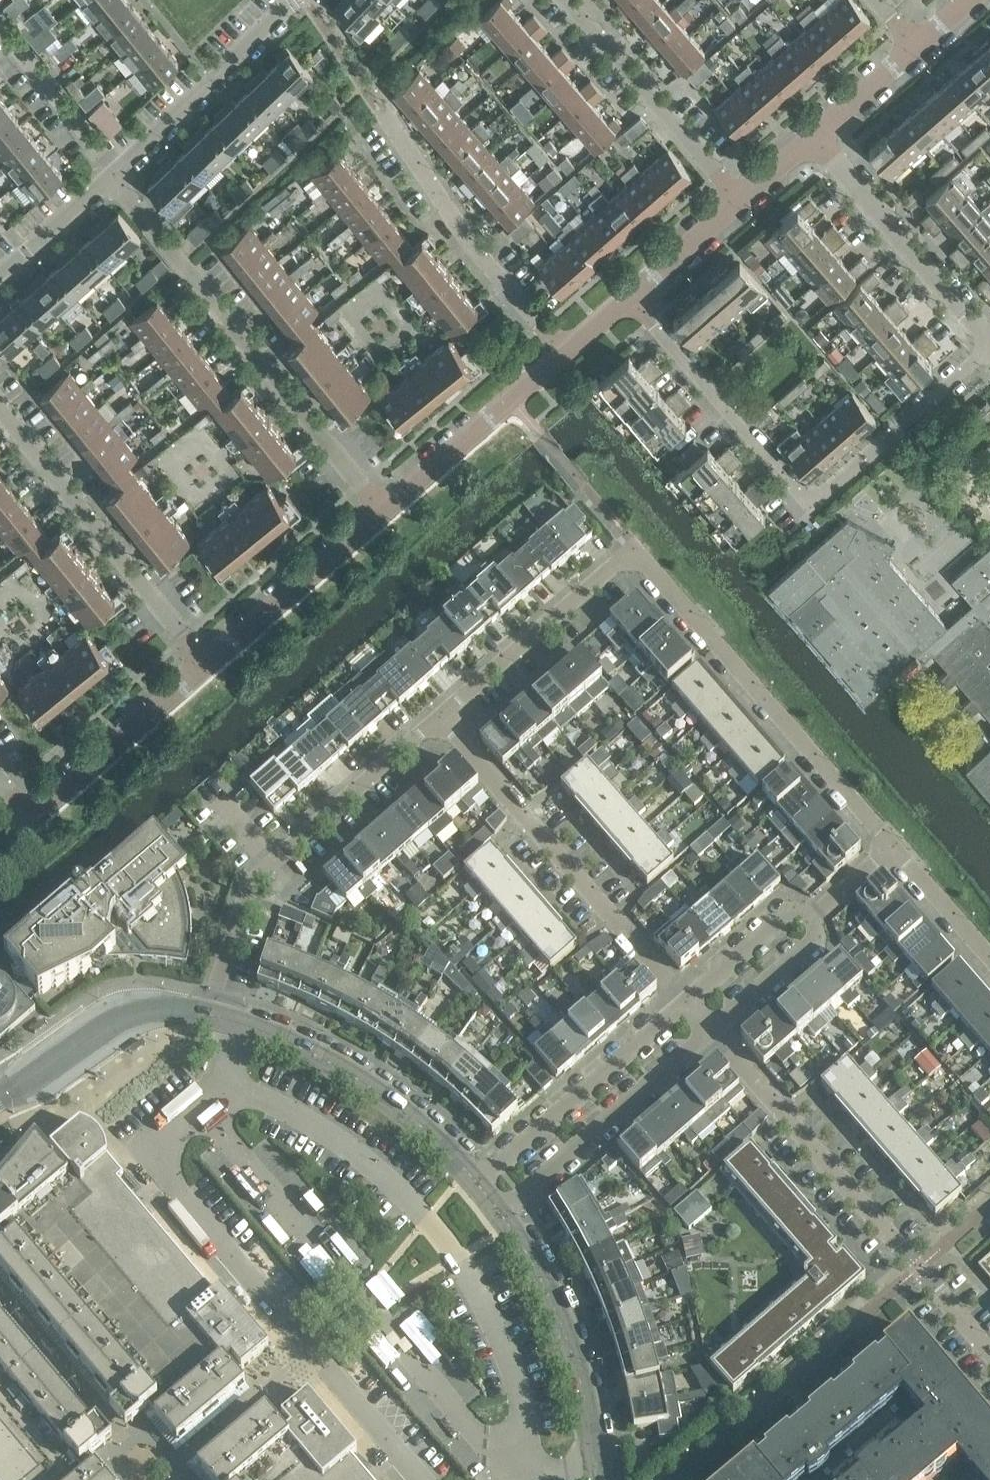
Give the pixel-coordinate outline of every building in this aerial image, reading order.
[(4,7),(19,25),(25,19),(19,11),(30,2),(28,0),(13,0),(4,7)] [(81,2),(95,19),(118,0),(83,0),(81,2)] [(128,0),(118,0),(95,19),(108,35),(138,12),(128,0)] [(335,5),(357,26),(352,31),(360,38),(362,37),(381,17),(375,11),(363,0),(339,0),(335,5)] [(375,11),(385,0),(363,0),(375,11)] [(426,1),(434,8),(441,1),(440,0),(427,0),(426,1)] [(516,15),(509,6),(514,1),(512,0),(499,0),(481,16),(496,33),(516,15)] [(618,3),(623,8),(632,0),(622,0),(618,3)] [(623,8),(627,13),(632,9),(642,20),(662,2),(661,0),(632,0),(623,8)] [(831,7),(854,33),(871,18),(855,0),(825,0),(831,7)] [(434,8),(426,1),(419,8),(427,16),(434,8)] [(651,41),(683,12),(677,5),(670,11),(662,2),(642,20),(651,31),(646,36),(651,41)] [(809,3),(803,8),(807,13),(837,47),(854,33),(831,7),(821,16),(809,3)] [(741,21),(748,14),(740,5),(732,12),(741,21)] [(803,8),(796,13),(800,18),(808,27),(798,36),(821,62),(837,47),(807,13),(803,8)] [(19,25),(25,33),(43,18),(37,10),(25,19),(19,25)] [(138,12),(108,35),(122,52),(151,28),(138,12)] [(683,12),(651,41),(655,46),(660,42),(670,53),(691,35),(683,26),(690,20),(683,12)] [(541,22),(535,14),(524,23),(516,15),(496,33),(510,49),(541,22)] [(736,25),(728,16),(720,22),(728,32),(736,25)] [(32,41),(50,27),(43,18),(25,33),(32,41)] [(541,22),(510,49),(524,65),(545,47),(537,38),(548,29),(541,22)] [(403,25),(396,32),(404,40),(411,32),(403,25)] [(58,35),(50,27),(32,41),(39,50),(46,45),(58,35)] [(771,27),(766,31),(769,35),(775,41),(805,76),(821,62),(798,36),(789,44),(781,35),(779,37),(774,30),(771,27)] [(165,45),(151,28),(122,52),(135,69),(165,45)] [(404,40),(396,32),(389,39),(397,47),(404,40)] [(680,74),(682,72),(706,52),(691,35),(670,53),(680,64),(675,68),(679,73),(680,74)] [(769,35),(762,40),(768,47),(776,56),(766,64),(788,90),(805,76),(775,41),(769,35)] [(458,36),(451,42),(459,51),(466,45),(458,36)] [(981,45),(989,56),(989,41),(988,39),(981,45)] [(65,42),(55,49),(61,58),(71,50),(65,42)] [(451,58),(459,51),(451,42),(443,48),(451,58)] [(39,50),(46,58),(53,53),(46,45),(39,50)] [(179,63),(165,45),(135,69),(150,86),(179,63)] [(968,64),(989,89),(989,56),(981,45),(974,52),(977,56),(968,64)] [(281,59),(274,65),(297,89),(314,73),(287,46),(277,55),(281,59)] [(545,47),(524,65),(538,82),(569,54),(563,47),(552,56),(545,47)] [(329,58),(319,48),(309,57),(320,68),(329,58)] [(59,61),(53,53),(46,58),(52,66),(59,61)] [(569,54),(538,82),(552,98),(573,80),(565,71),(576,62),(569,54)] [(705,60),(713,69),(718,64),(711,55),(705,60)] [(713,69),(705,60),(688,75),(697,85),(714,70),(713,69)] [(788,90),(766,64),(756,72),(749,64),(742,69),(772,104),(788,90)] [(952,78),(975,104),(989,91),(989,89),(968,64),(952,78)] [(264,68),(255,76),(282,104),(297,89),(274,65),(268,71),(264,68)] [(409,108),(435,85),(420,68),(394,91),(409,108)] [(743,84),(733,92),(756,118),(772,104),(742,69),(735,75),(743,84)] [(80,100),(81,100),(87,95),(80,86),(86,81),(80,74),(74,79),(67,84),(80,100)] [(250,89),(243,95),(266,119),(282,104),(255,76),(246,85),(250,89)] [(451,84),(458,93),(466,85),(459,77),(451,84)] [(952,78),(936,92),(959,119),(975,104),(952,78)] [(573,80),(552,98),(567,114),(598,87),(591,79),(581,89),(573,80)] [(491,93),(483,84),(477,89),(484,98),(491,93)] [(423,124),(458,94),(452,87),(444,95),(435,85),(409,108),(423,124)] [(98,86),(87,95),(81,100),(88,109),(106,95),(98,86)] [(598,87),(567,114),(581,130),(601,112),(594,103),(604,94),(598,87)] [(756,118),(733,92),(716,107),(739,133),(756,118)] [(936,92),(919,106),(942,133),(959,119),(936,92)] [(438,140),(464,118),(455,108),(464,101),(458,94),(423,124),(438,140)] [(266,119),(243,95),(237,101),(233,98),(224,106),(251,134),(266,119)] [(335,110),(342,103),(335,95),(327,102),(335,110)] [(8,106),(0,96),(0,113),(8,106)] [(105,101),(91,113),(110,137),(124,125),(105,101)] [(22,123),(8,106),(0,113),(0,141),(22,123)] [(219,119),(212,125),(235,149),(251,134),(224,106),(215,115),(219,119)] [(919,106),(903,121),(926,147),(942,133),(919,106)] [(601,112),(581,130),(596,147),(621,125),(614,117),(609,121),(601,112)] [(641,116),(624,131),(630,137),(633,140),(649,126),(650,126),(641,116)] [(452,157),(486,127),(481,120),(472,128),(464,118),(438,140),(452,157)] [(310,134),(317,126),(310,119),(303,126),(310,134)] [(299,121),(283,137),(295,148),(310,134),(303,126),(299,121)] [(903,121),(887,135),(910,161),(926,147),(903,121)] [(0,141),(0,157),(6,164),(35,140),(22,123),(0,141)] [(201,128),(193,137),(219,164),(235,149),(212,125),(205,132),(201,128)] [(980,143),(989,135),(989,129),(987,126),(974,137),(980,143)] [(466,173),(492,151),(484,141),(492,133),(486,127),(452,157),(466,173)] [(534,133),(539,139),(544,134),(540,128),(534,133)] [(624,131),(616,138),(621,144),(630,137),(624,131)] [(910,161),(887,135),(870,150),(893,176),(910,161)] [(187,149),(181,155),(203,179),(219,164),(193,137),(183,145),(187,149)] [(968,154),(980,143),(974,137),(962,148),(968,154)] [(544,144),(552,154),(558,149),(550,139),(544,144)] [(35,140),(6,164),(20,181),(49,157),(35,140)] [(548,159),(534,142),(527,148),(542,165),(548,159)] [(659,157),(652,163),(675,189),(692,174),(669,148),(661,155),(659,157)] [(279,149),(272,156),(279,163),(286,156),(279,149)] [(480,189),(515,159),(509,153),(500,160),(492,151),(466,173),(480,189)] [(313,176),(304,184),(314,197),(324,189),(326,192),(354,170),(340,153),(312,175),(313,176)] [(942,165),(948,172),(960,161),(954,154),(942,165)] [(170,158),(161,166),(188,194),(203,179),(181,155),(174,162),(170,158)] [(279,163),(272,156),(264,163),(272,170),(279,163)] [(568,172),(575,165),(567,156),(559,162),(568,172)] [(20,181),(12,187),(26,204),(34,198),(63,174),(49,157),(20,181)] [(494,206),(520,183),(512,173),(521,166),(515,159),(480,189),(494,206)] [(635,163),(628,169),(658,203),(675,189),(652,163),(643,172),(635,163)] [(935,183),(948,172),(942,165),(929,176),(935,183)] [(156,179),(149,186),(170,208),(165,212),(173,220),(194,200),(188,194),(161,166),(152,175),(156,179)] [(546,191),(555,182),(563,176),(555,166),(547,173),(548,174),(539,183),(546,191)] [(953,175),(927,198),(935,208),(922,219),(928,227),(968,192),(977,185),(975,182),(964,168),(963,169),(962,168),(953,175)] [(658,203),(628,169),(622,174),(629,183),(620,191),(642,217),(658,203)] [(367,187),(354,170),(326,192),(324,189),(314,197),(313,198),(318,204),(329,195),(340,209),(367,187)] [(247,179),(240,186),(247,194),(255,187),(247,179)] [(509,223),(535,200),(520,183),(494,206),(509,223)] [(595,183),(589,189),(596,197),(626,232),(642,217),(620,191),(610,200),(602,191),(595,183)] [(247,194),(240,186),(233,193),(240,201),(247,194)] [(351,223),(340,232),(345,238),(356,229),(353,226),(381,204),(367,187),(340,209),(351,223)] [(904,198),(910,204),(923,193),(917,187),(904,198)] [(293,190),(281,200),(286,206),(298,196),(293,190)] [(968,192),(928,227),(935,234),(948,222),(956,231),(982,209),(968,192)] [(276,193),(259,207),(264,214),(270,209),(281,200),(276,193)] [(626,232),(596,197),(589,203),(597,211),(587,220),(609,246),(626,232)] [(547,198),(541,203),(548,210),(562,226),(563,225),(565,228),(573,237),(593,260),(594,259),(609,246),(587,220),(577,228),(570,219),(568,221),(547,198)] [(787,249),(813,226),(805,217),(818,206),(811,198),(772,232),(787,249)] [(281,200),(270,209),(275,215),(286,206),(281,200)] [(956,231),(963,240),(950,252),(956,259),(989,230),(989,202),(982,209),(956,231)] [(353,226),(356,229),(367,243),(394,221),(381,204),(353,226)] [(209,216),(216,224),(223,216),(216,209),(209,216)] [(99,223),(124,252),(141,237),(120,212),(112,219),(109,215),(99,223)] [(216,224),(209,216),(208,215),(189,233),(197,242),(216,224)] [(526,216),(509,231),(518,240),(535,226),(526,216)] [(408,238),(394,221),(367,243),(381,260),(390,253),(408,238)] [(124,252),(99,223),(90,232),(93,235),(86,241),(108,266),(124,252)] [(801,266),(840,231),(834,224),(821,235),(813,226),(787,249),(801,266)] [(265,242),(262,239),(251,225),(223,247),(237,264),(265,242)] [(573,237),(565,228),(559,233),(566,242),(557,251),(579,277),(596,262),(594,259),(593,260),(573,237)] [(237,264),(251,281),(278,259),(267,245),(278,236),(273,230),(262,239),(265,242),(237,264)] [(956,259),(963,266),(976,255),(984,264),(989,259),(989,230),(956,259)] [(815,282),(841,259),(834,250),(847,239),(840,231),(801,266),(815,282)] [(333,247),(345,238),(340,232),(328,241),(333,247)] [(408,293),(414,301),(450,272),(430,248),(436,243),(429,233),(414,245),(412,242),(408,238),(390,253),(394,258),(417,286),(408,293)] [(108,266),(86,241),(80,247),(76,243),(67,252),(92,281),(108,266)] [(747,243),(739,250),(749,262),(757,255),(747,243)] [(562,291),(579,277),(557,251),(546,260),(538,250),(531,256),(562,291)] [(92,281),(67,252),(57,260),(61,264),(54,270),(76,295),(92,281)] [(300,264),(305,270),(317,260),(312,254),(300,264)] [(830,299),(869,265),(862,257),(849,268),(841,259),(815,282),(830,299)] [(292,276),(289,273),(278,259),(251,281),(264,298),(292,276)] [(769,294),(741,262),(731,270),(728,266),(720,273),(747,303),(752,309),(769,294)] [(264,298),(278,315),(305,292),(294,279),(305,270),(300,264),(289,273),(292,276),(264,298)] [(352,283),(364,274),(357,266),(345,275),(352,283)] [(387,267),(376,276),(381,282),(392,273),(387,267)] [(151,282),(159,276),(152,268),(144,274),(151,282)] [(43,272),(34,281),(59,310),(68,320),(85,305),(76,295),(54,270),(47,276),(43,272)] [(875,271),(835,305),(850,322),(876,299),(869,290),(882,279),(875,271)] [(475,302),(450,272),(414,301),(421,309),(430,302),(451,328),(466,316),(471,322),(489,308),(481,297),(475,302)] [(747,303),(720,273),(713,279),(717,283),(708,291),(730,317),(747,303)] [(151,282),(144,274),(137,281),(144,289),(151,282)] [(979,284),(985,292),(989,287),(989,275),(979,284)] [(348,286),(342,278),(330,287),(337,296),(348,286)] [(59,310),(34,281),(24,289),(28,293),(21,299),(43,324),(59,310)] [(787,306),(797,297),(788,287),(778,296),(787,306)] [(730,317),(708,291),(699,299),(695,295),(688,301),(714,331),(730,317)] [(292,332),(311,317),(319,310),(305,292),(278,315),(292,332)] [(119,296),(112,303),(119,311),(127,304),(119,296)] [(876,299),(850,322),(864,338),(904,304),(897,297),(884,308),(876,299)] [(43,324),(21,299),(14,305),(11,301),(2,309),(27,338),(43,324)] [(145,339),(173,316),(159,299),(131,321),(143,336),(132,344),(137,350),(148,342),(145,339)] [(714,331),(688,301),(680,307),(684,311),(674,320),(697,346),(714,331)] [(119,311),(112,303),(104,310),(111,318),(119,311)] [(904,304),(864,338),(878,354),(905,332),(897,323),(910,311),(904,304)] [(337,308),(325,317),(330,323),(341,314),(337,308)] [(2,309),(0,311),(0,342),(10,353),(27,338),(2,309)] [(788,316),(782,310),(770,321),(775,327),(788,316)] [(159,355),(186,333),(173,316),(145,339),(148,342),(159,355)] [(314,321),(311,317),(292,332),(295,336),(298,339),(283,351),(291,361),(297,356),(317,380),(353,351),(346,343),(338,350),(314,321)] [(86,340),(94,333),(87,325),(79,332),(86,340)] [(749,339),(755,345),(767,334),(761,328),(749,339)] [(905,332),(878,354),(893,371),(932,336),(926,329),(913,341),(905,332)] [(815,338),(822,346),(830,339),(823,330),(815,338)] [(95,340),(100,347),(112,337),(106,331),(95,340)] [(86,340),(79,332),(71,339),(78,347),(86,340)] [(172,372),(200,350),(186,333),(159,355),(170,369),(159,378),(164,384),(175,375),(172,372)] [(893,371),(885,377),(903,397),(911,390),(911,389),(910,389),(908,387),(934,365),(925,355),(938,344),(932,336),(893,371)] [(112,337),(100,347),(105,353),(117,343),(112,337)] [(417,351),(409,357),(438,393),(468,369),(473,375),(483,367),(468,349),(462,353),(450,338),(424,359),(417,351)] [(742,356),(755,345),(749,339),(736,350),(742,356)] [(836,362),(844,355),(836,345),(828,352),(836,362)] [(100,347),(88,356),(93,362),(105,353),(100,347)] [(186,389),(213,367),(200,350),(172,372),(175,375),(186,389)] [(359,359),(353,351),(317,380),(341,410),(335,415),(343,425),(361,411),(357,405),(372,392),(351,366),(359,359)] [(46,361),(54,369),(61,362),(54,354),(46,361)] [(615,399),(657,362),(651,355),(638,366),(629,357),(600,382),(615,399)] [(438,393),(409,357),(400,364),(407,372),(381,393),(394,409),(388,413),(402,432),(412,423),(408,417),(438,393)] [(713,370),(718,377),(731,366),(725,359),(713,370)] [(825,359),(812,370),(818,376),(831,365),(825,359)] [(26,379),(33,387),(54,369),(46,361),(26,379)] [(629,415),(658,390),(650,381),(663,369),(657,362),(615,399),(629,415)] [(209,399),(228,384),(213,367),(186,389),(200,406),(209,399)] [(42,393),(56,411),(84,389),(86,391),(97,383),(92,377),(81,386),(70,371),(42,393)] [(110,381),(117,390),(124,384),(117,376),(110,381)] [(792,388),(797,394),(810,383),(804,377),(792,388)] [(164,384),(159,378),(147,387),(152,393),(164,384)] [(248,380),(233,391),(231,389),(228,384),(209,399),(212,403),(215,407),(219,412),(236,432),(227,439),(234,448),(270,419),(250,394),(256,389),(248,380)] [(882,409),(888,402),(866,382),(860,389),(882,409)] [(643,431),(685,395),(679,387),(666,399),(658,390),(629,415),(643,431)] [(792,388),(779,399),(785,405),(797,394),(792,388)] [(97,405),(86,391),(84,389),(56,411),(70,427),(97,405)] [(853,391),(836,406),(859,432),(876,418),(853,391)] [(643,431),(658,448),(687,423),(679,413),(692,402),(685,395),(643,431)] [(98,406),(97,405),(70,427),(83,444),(111,422),(113,425),(124,417),(124,416),(119,410),(118,411),(108,398),(98,406)] [(977,409),(987,420),(989,417),(989,403),(987,400),(977,409)] [(131,401),(119,410),(124,416),(136,407),(131,401)] [(836,406),(820,420),(843,447),(859,432),(836,406)] [(215,407),(206,413),(211,419),(219,412),(215,407)] [(755,419),(761,426),(774,415),(768,408),(755,419)] [(206,413),(195,423),(200,428),(211,419),(206,413)] [(178,414),(166,424),(171,430),(183,421),(178,414)] [(97,461),(107,453),(124,439),(124,438),(134,430),(124,417),(113,425),(111,422),(83,444),(97,461)] [(294,449),(270,419),(234,448),(240,456),(249,449),(270,475),(285,463),(290,469),(308,454),(300,444),(294,449)] [(820,420),(804,434),(827,461),(843,447),(820,420)] [(797,426),(777,444),(785,453),(786,452),(785,451),(787,449),(810,476),(827,461),(804,434),(797,426)] [(156,432),(151,436),(156,442),(167,433),(162,427),(156,432)] [(705,444),(700,439),(698,436),(689,443),(692,446),(697,452),(705,444)] [(124,439),(107,453),(97,461),(111,478),(130,463),(138,456),(124,439)] [(716,457),(708,447),(679,473),(694,490),(736,453),(730,446),(716,457)] [(736,453),(694,490),(708,506),(737,481),(729,472),(742,460),(736,453)] [(156,454),(144,464),(149,470),(160,460),(156,454)] [(117,486),(102,497),(110,507),(116,502),(137,528),(173,499),(165,490),(157,496),(140,476),(136,470),(133,467),(130,463),(111,478),(114,482),(117,486)] [(144,464),(136,470),(140,476),(149,470),(144,464)] [(737,481),(708,506),(722,522),(764,485),(758,478),(745,490),(737,481)] [(19,496),(5,480),(0,484),(0,512),(19,496)] [(236,497),(228,504),(257,539),(287,515),(292,521),(302,513),(287,495),(281,500),(269,485),(243,506),(236,497)] [(737,539),(744,533),(766,514),(758,504),(771,493),(764,485),(722,522),(737,539)] [(32,513),(19,496),(0,512),(0,529),(5,535),(32,513)] [(178,506),(173,499),(137,528),(160,557),(154,562),(162,572),(180,557),(176,551),(191,539),(170,513),(178,506)] [(227,564),(257,539),(228,504),(220,510),(227,519),(201,540),(213,555),(207,560),(222,578),(232,570),(227,564)] [(570,559),(579,551),(586,545),(585,543),(594,535),(574,512),(565,520),(560,516),(544,530),(570,559)] [(28,546),(46,531),(32,513),(5,535),(19,553),(28,546)] [(782,577),(770,588),(866,698),(881,686),(882,685),(891,677),(901,668),(907,675),(924,661),(934,652),(933,651),(955,633),(949,626),(886,554),(896,545),(859,525),(848,519),(808,554),(782,577)] [(505,536),(513,530),(506,522),(499,528),(505,536)] [(67,526),(52,538),(49,534),(46,531),(28,546),(30,549),(55,579),(46,586),(53,594),(89,565),(69,540),(74,535),(67,526)] [(553,574),(570,559),(544,530),(528,544),(532,548),(523,556),(543,579),(551,572),(553,574)] [(975,604),(989,621),(989,546),(952,579),(975,604)] [(534,587),(543,579),(523,556),(514,564),(510,560),(493,574),(519,603),(536,589),(534,587)] [(25,560),(14,569),(19,575),(30,566),(25,560)] [(104,619),(107,616),(127,600),(119,590),(113,595),(89,565),(53,594),(59,602),(68,595),(89,621),(99,613),(104,619)] [(944,586),(949,581),(941,571),(935,576),(944,586)] [(502,618),(519,603),(493,574),(477,588),(481,593),(472,600),(492,624),(501,616),(502,618)] [(607,639),(613,646),(651,613),(637,596),(635,597),(610,619),(619,629),(607,639)] [(483,631),(492,624),(472,600),(463,608),(459,604),(443,618),(468,648),(485,633),(483,631)] [(933,651),(934,652),(949,669),(939,678),(938,677),(937,678),(947,689),(948,688),(947,687),(957,679),(972,696),(969,699),(962,705),(962,704),(961,705),(970,716),(971,715),(971,714),(981,706),(989,716),(989,621),(975,604),(949,626),(955,633),(933,651)] [(666,629),(651,613),(613,646),(618,652),(624,647),(633,657),(666,629)] [(451,662),(468,648),(443,618),(426,632),(430,637),(421,645),(441,668),(450,661),(451,662)] [(664,630),(633,657),(641,666),(635,671),(642,679),(680,645),(671,635),(666,629),(664,630)] [(111,667),(114,665),(121,659),(106,641),(100,646),(88,631),(62,652),(55,643),(47,650),(76,686),(106,662),(111,667)] [(425,682),(441,668),(421,645),(412,653),(408,648),(392,662),(417,692),(427,683),(425,682)] [(680,645),(642,679),(647,685),(649,682),(659,674),(668,685),(693,664),(695,662),(688,655),(680,645)] [(587,653),(594,661),(602,654),(595,646),(587,653)] [(41,724),(51,716),(46,710),(76,686),(47,650),(39,656),(46,665),(20,686),(32,701),(26,706),(41,724)] [(400,707),(417,692),(392,662),(384,653),(359,675),(370,689),(390,712),(398,705),(400,707)] [(580,653),(563,668),(594,704),(611,689),(581,655),(580,653)] [(617,671),(606,658),(598,665),(609,677),(617,671)] [(678,715),(696,699),(713,684),(699,667),(697,668),(672,690),(682,700),(672,709),(678,715)] [(577,718),(594,704),(563,668),(546,682),(577,718)] [(10,685),(0,673),(0,693),(10,685)] [(619,698),(627,690),(619,681),(611,689),(619,698)] [(530,696),(559,729),(561,732),(577,718),(546,682),(530,696)] [(692,713),(701,723),(727,700),(713,684),(696,699),(678,715),(683,721),(692,713)] [(313,688),(301,698),(308,707),(321,696),(313,688)] [(627,690),(619,698),(631,712),(642,703),(629,688),(627,690)] [(382,719),(390,712),(370,689),(361,697),(357,692),(341,707),(367,736),(384,721),(382,719)] [(559,729),(530,696),(514,711),(542,743),(559,729)] [(333,697),(307,719),(310,723),(340,756),(348,749),(349,751),(367,736),(341,707),(334,698),(333,697)] [(706,747),(742,716),(727,700),(701,723),(710,733),(701,741),(706,747)] [(514,711),(498,725),(529,760),(534,766),(540,761),(532,752),(542,743),(514,711)] [(649,723),(657,732),(665,725),(657,716),(649,723)] [(721,745),(730,755),(756,733),(742,716),(706,747),(711,753),(721,745)] [(613,726),(620,733),(620,734),(627,728),(618,717),(611,723),(613,726)] [(636,720),(627,728),(626,728),(641,745),(651,736),(636,720)] [(310,723),(285,745),(290,751),(316,780),(326,772),(333,765),(332,763),(340,756),(310,723)] [(665,725),(657,732),(664,740),(673,732),(666,724),(665,725)] [(529,760),(498,725),(488,733),(480,740),(503,766),(514,756),(523,766),(529,760)] [(606,745),(620,733),(613,726),(600,738),(606,745)] [(966,764),(989,791),(989,736),(985,730),(975,735),(970,744),(970,754),(974,758),(966,764)] [(734,780),(770,749),(756,733),(730,755),(739,766),(729,774),(734,780)] [(590,739),(576,752),(582,758),(596,745),(590,739)] [(655,763),(658,760),(666,754),(657,743),(646,751),(655,763)] [(759,789),(783,767),(785,766),(779,759),(770,749),(734,780),(740,786),(749,778),(759,789)] [(290,751),(251,785),(275,813),(297,793),(299,795),(306,788),(316,780),(290,751)] [(242,753),(232,761),(240,770),(249,761),(242,753)] [(666,754),(658,760),(666,770),(674,763),(666,754)] [(573,766),(566,757),(558,764),(566,773),(573,766)] [(674,761),(681,769),(686,765),(679,757),(674,761)] [(456,761),(439,776),(470,811),(476,806),(473,802),(484,793),(456,761)] [(588,763),(562,786),(571,797),(576,803),(614,770),(607,762),(596,772),(588,763)] [(686,765),(681,769),(687,776),(694,770),(688,763),(686,765)] [(690,780),(687,776),(681,769),(674,775),(683,786),(690,780)] [(614,770),(576,803),(582,810),(591,819),(617,796),(608,786),(620,776),(614,770)] [(768,800),(777,810),(804,787),(789,770),(753,801),(759,808),(768,800)] [(423,790),(424,792),(446,816),(456,807),(464,817),(470,811),(439,776),(423,790)] [(777,810),(767,819),(781,836),(818,804),(809,794),(804,787),(802,789),(777,810)] [(423,790),(416,795),(406,804),(429,830),(437,839),(453,825),(446,816),(424,792),(423,790)] [(617,796),(591,819),(605,836),(640,804),(635,798),(626,807),(617,796)] [(728,815),(735,809),(725,798),(718,804),(728,815)] [(406,804),(390,818),(413,844),(429,830),(406,804)] [(605,836),(610,842),(619,852),(645,829),(636,819),(646,811),(640,804),(605,836)] [(818,804),(781,836),(795,852),(806,843),(832,820),(818,804)] [(496,834),(507,820),(499,811),(486,823),(496,834)] [(737,834),(746,826),(737,816),(728,824),(737,834)] [(384,824),(374,832),(397,859),(405,868),(414,878),(420,873),(411,863),(403,853),(413,844),(390,818),(384,824)] [(805,861),(811,867),(812,866),(846,836),(832,820),(806,843),(815,853),(805,861)] [(134,958),(142,958),(165,960),(187,963),(189,956),(190,949),(191,942),(191,935),(191,928),(191,921),(190,914),(189,907),(188,900),(186,893),(184,886),(181,879),(178,872),(188,863),(155,825),(85,886),(83,885),(82,885),(81,885),(80,885),(79,885),(78,885),(77,886),(76,887),(75,888),(75,890),(75,891),(75,892),(75,893),(76,894),(6,955),(13,964),(11,967),(16,973),(19,970),(39,994),(50,985),(53,988),(64,978),(66,981),(77,972),(79,975),(101,956),(103,957),(103,959),(120,958),(134,958)] [(714,843),(723,834),(715,825),(706,833),(714,843)] [(645,829),(619,852),(627,862),(633,868),(669,837),(664,831),(654,839),(645,829)] [(374,832),(358,847),(380,873),(397,859),(374,832)] [(633,868),(639,875),(648,885),(674,862),(665,851),(680,838),(674,832),(669,837),(633,868)] [(752,852),(757,847),(761,843),(752,832),(742,841),(752,852)] [(690,847),(691,848),(695,853),(699,857),(714,844),(714,843),(706,833),(690,847)] [(203,836),(182,855),(188,861),(209,843),(203,836)] [(476,852),(484,845),(476,836),(469,843),(476,852)] [(846,836),(812,866),(827,883),(859,855),(861,853),(855,846),(846,836)] [(475,851),(470,844),(468,842),(458,849),(466,859),(475,851)] [(358,847),(341,861),(372,896),(378,891),(370,882),(380,873),(358,847)] [(465,889),(470,895),(506,864),(491,848),(465,870),(474,881),(465,889)] [(449,854),(433,867),(443,879),(459,865),(449,854)] [(694,854),(685,861),(691,869),(700,861),(694,854)] [(737,857),(731,862),(764,899),(781,885),(757,856),(746,866),(737,857)] [(317,894),(310,911),(333,921),(338,910),(347,902),(358,892),(366,902),(372,896),(341,861),(324,876),(331,884),(318,895),(317,894)] [(764,899),(731,862),(725,867),(733,877),(723,885),(748,913),(764,899)] [(520,881),(514,874),(506,864),(470,895),(476,901),(485,893),(494,904),(518,882),(520,881)] [(789,867),(780,874),(790,886),(799,878),(789,867)] [(662,881),(669,889),(679,881),(672,873),(662,881)] [(799,878),(790,886),(803,892),(807,888),(799,878)] [(882,878),(856,901),(866,911),(856,920),(861,926),(865,923),(897,895),(882,878)] [(493,922),(498,928),(534,897),(520,881),(518,882),(494,904),(503,914),(493,922)] [(653,903),(669,889),(662,881),(646,895),(653,903)] [(700,892),(701,894),(701,893),(731,928),(748,913),(723,885),(713,894),(706,886),(700,892)] [(419,908),(430,899),(419,887),(408,896),(419,908)] [(701,893),(701,894),(695,899),(685,908),(715,942),(731,928),(701,893)] [(653,903),(646,895),(638,904),(644,911),(653,903)] [(911,911),(906,904),(897,895),(865,923),(879,939),(885,934),(911,911)] [(548,913),(542,907),(534,897),(498,928),(504,934),(513,926),(522,936),(548,913)] [(283,908),(280,918),(289,922),(293,911),(283,908)] [(669,922),(671,924),(699,956),(715,942),(685,908),(669,922)] [(911,911),(885,934),(894,944),(885,952),(890,958),(925,927),(911,911)] [(521,955),(527,961),(562,930),(548,913),(522,936),(531,946),(521,955)] [(307,916),(304,924),(313,928),(316,920),(307,916)] [(654,939),(659,945),(682,971),(699,956),(671,924),(654,939)] [(427,937),(417,926),(412,936),(419,944),(427,937)] [(925,927),(890,958),(895,964),(905,956),(913,966),(940,944),(925,927)] [(346,945),(351,935),(337,929),(332,939),(346,945)] [(551,970),(575,948),(577,947),(562,930),(527,961),(524,963),(529,969),(541,958),(551,970)] [(595,945),(605,958),(617,948),(607,935),(595,945)] [(847,952),(848,951),(856,945),(849,936),(840,944),(847,952)] [(453,950),(444,958),(450,964),(453,967),(474,949),(464,937),(451,948),(453,950)] [(272,941),(258,982),(258,984),(267,987),(279,992),(295,950),(272,941)] [(940,944),(913,966),(923,977),(913,985),(919,992),(954,961),(940,944)] [(434,945),(421,965),(430,971),(433,966),(445,973),(450,964),(444,958),(440,953),(434,945)] [(295,950),(279,992),(291,996),(299,1000),(313,968),(299,962),(304,950),(296,947),(295,950)] [(586,947),(573,958),(579,965),(592,953),(586,947)] [(823,967),(854,1003),(861,998),(852,988),(863,979),(840,953),(823,967)] [(336,954),(332,962),(339,965),(343,957),(336,954)] [(869,975),(875,969),(870,963),(862,954),(855,960),(869,975)] [(338,1018),(339,1016),(354,987),(341,981),(351,959),(344,955),(343,957),(339,965),(319,1009),(330,1014),(338,1018)] [(480,969),(470,957),(462,964),(472,976),(480,969)] [(628,959),(611,974),(640,1007),(650,998),(657,992),(656,990),(628,959)] [(319,1009),(339,965),(332,962),(326,974),(313,968),(299,1000),(307,1003),(319,1009)] [(471,1002),(477,995),(453,967),(450,964),(445,973),(444,976),(471,1002)] [(958,965),(957,967),(932,988),(942,999),(932,1007),(937,1013),(973,982),(958,965)] [(36,1008),(0,967),(0,1040),(36,1008)] [(807,982),(830,1008),(840,999),(848,1008),(854,1003),(823,967),(807,982)] [(483,971),(472,980),(485,995),(496,986),(483,971)] [(611,974),(609,971),(603,976),(612,986),(601,995),(623,1019),(624,1021),(640,1007),(611,974)] [(544,982),(545,983),(552,990),(561,982),(553,974),(544,982)] [(791,996),(822,1031),(828,1026),(820,1017),(830,1008),(807,982),(791,996)] [(973,982),(937,1013),(943,1019),(952,1011),(961,1021),(987,998),(973,982)] [(346,1022),(357,1028),(381,987),(374,983),(367,994),(361,991),(354,987),(339,1016),(338,1018),(346,1022)] [(376,1039),(377,1037),(401,999),(394,994),(381,987),(357,1028),(368,1034),(376,1039)] [(486,996),(488,998),(495,1006),(503,999),(495,988),(486,996)] [(527,1009),(537,1000),(528,989),(518,998),(527,1009)] [(583,994),(577,999),(608,1035),(624,1021),(623,1019),(601,995),(591,1004),(583,994)] [(889,995),(882,1001),(886,1005),(888,1008),(894,1014),(901,1008),(901,1007),(893,998),(889,995)] [(394,1051),(420,1012),(428,1000),(422,996),(414,1007),(401,999),(377,1037),(376,1039),(383,1044),(394,1051)] [(776,1012),(797,1036),(808,1027),(816,1037),(822,1031),(791,996),(775,1010),(776,1012)] [(989,1025),(989,1002),(987,998),(961,1021),(970,1031),(953,1046),(958,1052),(966,1046),(989,1025)] [(577,999),(560,1014),(569,1023),(592,1049),(608,1035),(577,999)] [(514,1000),(509,1005),(510,1006),(515,1011),(520,1007),(514,1000)] [(483,1005),(477,1013),(485,1019),(491,1011),(483,1005)] [(517,1014),(515,1011),(510,1006),(501,1013),(509,1022),(517,1014)] [(889,1021),(877,1007),(867,1016),(880,1030),(889,1021)] [(888,1008),(882,1013),(891,1023),(897,1018),(894,1014),(888,1008)] [(758,1024),(789,1060),(795,1055),(787,1045),(797,1036),(776,1012),(775,1010),(758,1024)] [(440,1025),(420,1012),(394,1051),(404,1058),(412,1063),(432,1035),(440,1025)] [(550,1023),(544,1028),(575,1064),(592,1049),(569,1023),(558,1032),(550,1023)] [(758,1024),(749,1033),(741,1039),(764,1065),(775,1056),(783,1065),(789,1060),(758,1024)] [(966,1046),(971,1052),(981,1043),(989,1054),(989,1053),(989,1025),(966,1046)] [(575,1064),(544,1028),(538,1033),(546,1043),(535,1052),(558,1078),(575,1064)] [(871,1040),(879,1034),(874,1028),(866,1035),(871,1040)] [(413,1061),(412,1063),(418,1068),(429,1076),(458,1039),(452,1034),(444,1044),(438,1040),(432,1035),(413,1061)] [(439,1084),(445,1090),(476,1054),(470,1048),(458,1039),(429,1076),(439,1084)] [(927,1051),(926,1051),(915,1061),(929,1078),(941,1068),(927,1051)] [(452,1096),(461,1104),(494,1069),(476,1054),(445,1090),(452,1096)] [(709,1067),(700,1075),(728,1107),(745,1092),(740,1086),(718,1062),(717,1060),(709,1067)] [(543,1091),(554,1083),(535,1061),(524,1070),(543,1091)] [(836,1101),(872,1070),(867,1064),(857,1072),(848,1061),(821,1084),(836,1101)] [(479,1118),(508,1088),(511,1085),(494,1069),(461,1104),(471,1113),(477,1119),(479,1118)] [(809,1083),(798,1070),(789,1077),(801,1090),(809,1083)] [(877,1076),(872,1070),(836,1101),(850,1118),(877,1095),(868,1085),(877,1076)] [(731,1111),(700,1075),(684,1089),(715,1125),(731,1111)] [(976,1083),(968,1090),(974,1097),(982,1090),(976,1083)] [(885,1105),(877,1095),(850,1118),(865,1134),(900,1103),(914,1091),(909,1085),(885,1105)] [(477,1119),(483,1125),(493,1135),(518,1112),(519,1113),(526,1107),(508,1088),(479,1118),(477,1119)] [(684,1089),(667,1103),(698,1139),(715,1125),(684,1089)] [(989,1099),(982,1090),(974,1097),(982,1106),(989,1099)] [(651,1118),(674,1144),(684,1135),(692,1144),(698,1139),(667,1103),(651,1118)] [(905,1109),(900,1103),(865,1134),(879,1150),(905,1127),(896,1117),(905,1109)] [(761,1110),(744,1125),(753,1136),(768,1119),(761,1110)] [(635,1132),(663,1164),(666,1168),(672,1162),(663,1153),(674,1144),(651,1118),(635,1132)] [(989,1139),(989,1131),(983,1120),(972,1127),(983,1144),(989,1139)] [(107,1393),(117,1405),(111,1410),(126,1429),(143,1415),(150,1409),(177,1442),(178,1442),(244,1386),(244,1385),(236,1375),(232,1370),(238,1365),(242,1369),(269,1347),(221,1289),(215,1294),(118,1179),(124,1175),(107,1155),(108,1155),(107,1149),(106,1145),(105,1143),(103,1140),(101,1137),(99,1135),(97,1132),(95,1130),(92,1128),(90,1127),(87,1125),(84,1124),(81,1123),(51,1148),(52,1150),(54,1152),(51,1155),(42,1145),(36,1138),(15,1162),(0,1180),(0,1267),(107,1393)] [(927,1126),(923,1129),(929,1135),(932,1132),(927,1126)] [(905,1127),(879,1150),(893,1166),(895,1165),(929,1135),(923,1129),(914,1138),(905,1127)] [(635,1132),(625,1140),(618,1147),(646,1179),(663,1164),(635,1132)] [(746,1142),(740,1135),(730,1143),(737,1151),(746,1142)] [(895,1165),(893,1166),(899,1173),(907,1183),(933,1160),(924,1150),(934,1141),(929,1135),(895,1165)] [(707,1361),(734,1393),(866,1278),(843,1252),(837,1258),(831,1250),(837,1245),(751,1146),(720,1173),(807,1274),(707,1361)] [(729,1157),(721,1148),(713,1155),(721,1164),(729,1157)] [(613,1150),(607,1156),(615,1166),(622,1160),(613,1150)] [(968,1158),(965,1154),(958,1160),(961,1164),(968,1158)] [(971,1155),(968,1158),(961,1164),(966,1170),(976,1162),(971,1155)] [(719,1165),(713,1158),(703,1167),(709,1174),(719,1165)] [(942,1170),(933,1160),(907,1183),(921,1199),(957,1168),(952,1162),(942,1170)] [(962,1174),(957,1168),(921,1199),(936,1216),(962,1193),(953,1182),(962,1174)] [(577,1188),(549,1207),(556,1218),(561,1226),(598,1204),(582,1178),(574,1184),(577,1188)] [(671,1208),(688,1193),(681,1185),(664,1200),(671,1208)] [(675,1212),(690,1229),(712,1210),(697,1193),(675,1212)] [(561,1226),(565,1233),(572,1245),(624,1215),(620,1208),(606,1217),(598,1204),(561,1226)] [(624,1215),(572,1245),(578,1256),(582,1264),(613,1248),(606,1235),(628,1222),(624,1215)] [(717,1215),(702,1228),(716,1244),(731,1231),(717,1215)] [(656,1225),(660,1234),(671,1229),(666,1220),(656,1225)] [(686,1256),(703,1254),(701,1235),(684,1237),(686,1256)] [(586,1271),(591,1283),(634,1263),(624,1242),(613,1248),(582,1264),(586,1271)] [(678,1251),(662,1258),(668,1275),(685,1268),(682,1261),(685,1259),(683,1253),(679,1254),(678,1251)] [(644,1285),(634,1263),(591,1283),(596,1295),(599,1303),(641,1286),(644,1285)] [(688,1287),(683,1272),(673,1275),(678,1290),(688,1287)] [(641,1286),(599,1303),(603,1311),(607,1323),(649,1308),(641,1286)] [(301,1289),(295,1293),(300,1298),(305,1294),(301,1289)] [(614,1343),(657,1330),(652,1315),(664,1311),(661,1303),(649,1308),(607,1323),(612,1335),(614,1343)] [(89,1459),(96,1454),(106,1446),(113,1440),(107,1433),(97,1421),(91,1426),(0,1319),(0,1479),(107,1479),(89,1459)] [(733,1477),(730,1479),(934,1479),(957,1461),(973,1479),(989,1479),(989,1424),(909,1328),(733,1477)] [(617,1352),(620,1364),(666,1351),(664,1343),(662,1344),(657,1330),(614,1343),(617,1352)] [(624,1376),(626,1385),(660,1377),(656,1362),(668,1359),(666,1351),(620,1364),(624,1376)] [(628,1393),(631,1406),(677,1397),(672,1374),(660,1377),(626,1385),(628,1393)] [(677,1397),(631,1406),(633,1419),(635,1428),(637,1428),(658,1425),(661,1438),(680,1435),(678,1422),(682,1421),(679,1404),(701,1400),(705,1399),(704,1393),(701,1392),(700,1392),(677,1397)] [(352,1456),(357,1451),(309,1394),(282,1417),(286,1421),(280,1426),(276,1422),(267,1412),(266,1412),(200,1468),(200,1469),(209,1479),(372,1479),(352,1456)]
